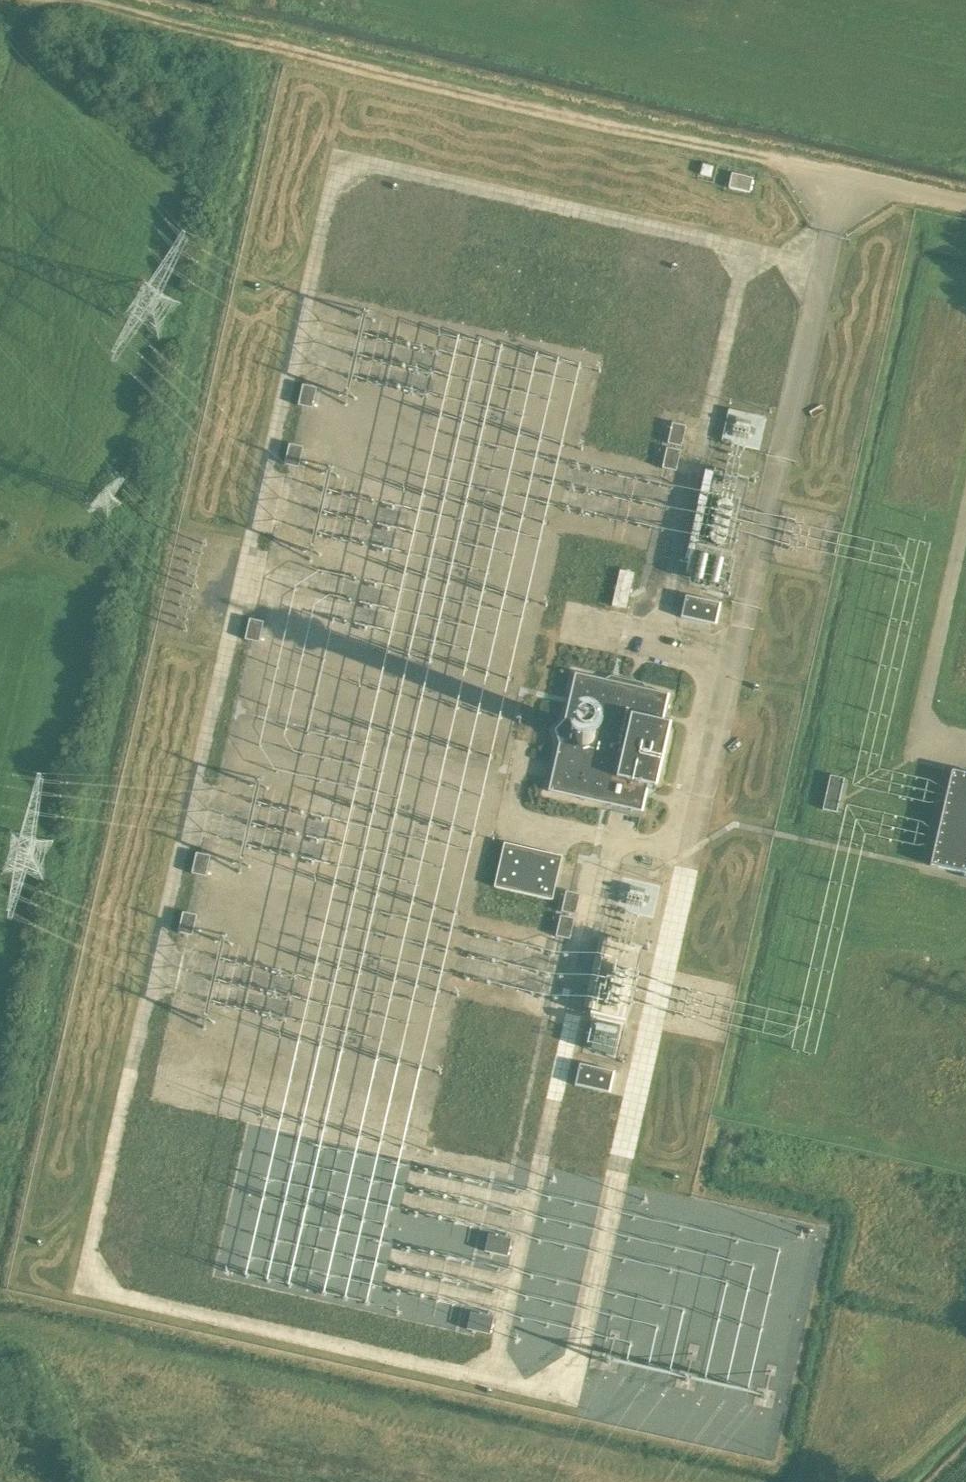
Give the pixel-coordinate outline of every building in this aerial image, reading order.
[(711,177),(713,167),(703,165),(700,174),(711,177)] [(753,179),(732,174),(728,189),(749,194),(753,179)] [(302,386),(298,405),(312,408),(316,389),(303,385),(302,386)] [(725,410),(722,428),(758,433),(760,415),(725,410)] [(672,428),(668,444),(681,447),(686,428),(686,427),(672,424),(672,428)] [(289,446),(285,465),(299,468),(303,448),(289,445),(289,446)] [(667,449),(662,468),(676,471),(681,452),(667,449)] [(620,570),(612,606),(626,609),(634,573),(620,570)] [(716,625),(720,604),(685,596),(680,617),(716,625)] [(249,621),(245,639),(258,642),(263,623),(249,620),(249,621)] [(604,680),(574,673),(563,720),(554,730),(558,743),(548,791),(642,812),(648,785),(656,787),(670,723),(661,721),(669,695),(647,690),(641,683),(610,676),(604,680)] [(952,771),(951,775),(950,781),(945,798),(935,846),(932,858),(930,865),(937,867),(950,870),(961,872),(965,878),(965,774),(952,771)] [(836,812),(843,779),(830,776),(823,809),(836,812)] [(551,900),(561,856),(504,843),(494,887),(551,900)] [(196,854),(192,874),(206,877),(211,856),(196,853),(196,854)] [(566,893),(561,912),(575,915),(580,895),(566,892),(566,893)] [(196,916),(182,913),(178,933),(192,936),(196,916)] [(560,917),(556,937),(570,940),(574,919),(560,917)] [(612,999),(598,998),(598,985),(595,984),(595,994),(580,993),(580,1018),(611,1019),(612,999)] [(609,1093),(613,1072),(580,1065),(575,1085),(609,1093)] [(511,1240),(488,1235),(485,1251),(507,1256),(511,1240)] [(493,1318),(471,1313),(467,1329),(489,1334),(493,1318)]
